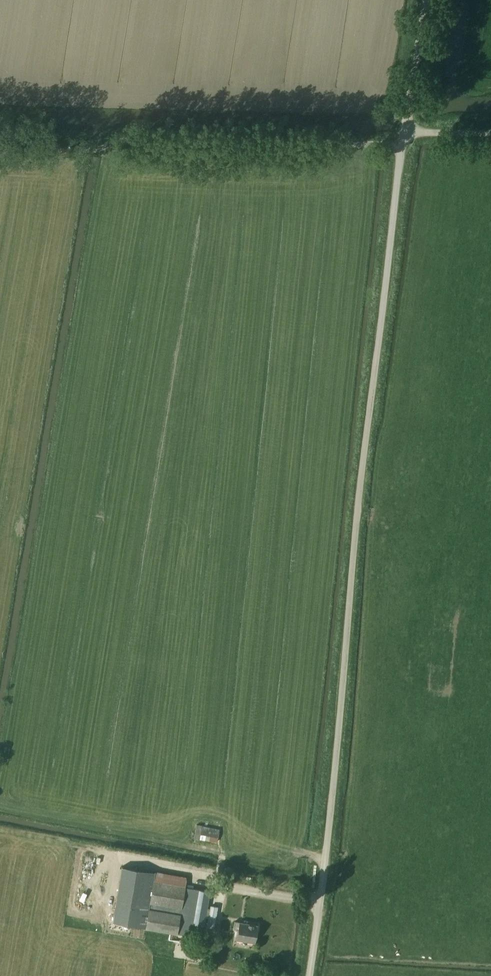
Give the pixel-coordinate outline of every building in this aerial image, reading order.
[(217,843),(220,828),(201,825),(198,839),(217,843)] [(112,922),(145,928),(155,872),(122,867),(112,922)] [(155,870),(155,872),(145,928),(145,929),(177,934),(192,936),(194,924),(204,926),(210,892),(186,887),(188,877),(155,870)] [(112,912),(114,903),(100,900),(98,909),(112,912)] [(258,926),(240,923),(234,922),(233,929),(238,930),(237,939),(255,942),(258,926)]
